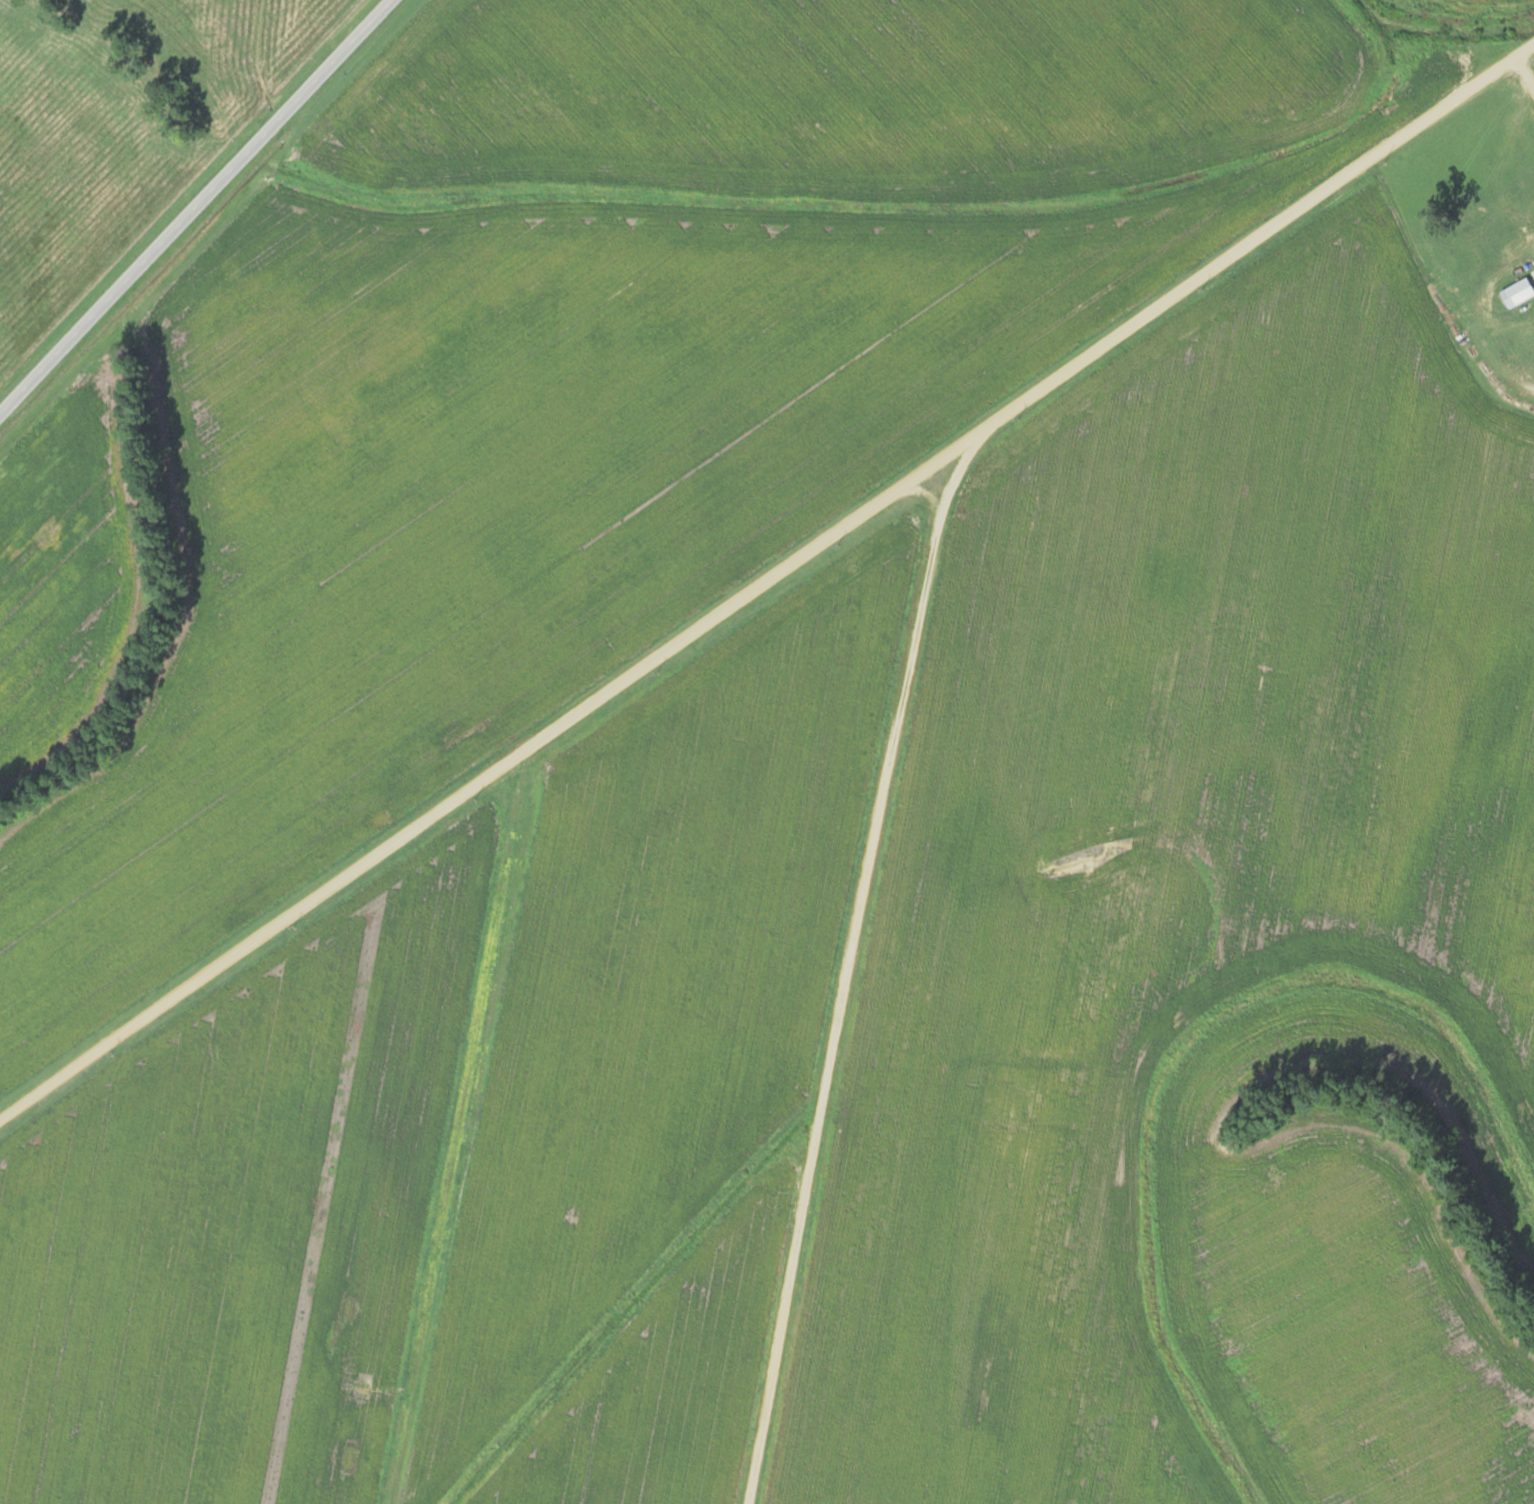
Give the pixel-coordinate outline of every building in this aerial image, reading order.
[(1506,308),(1533,295),(1526,278),(1498,291),(1506,308)]
